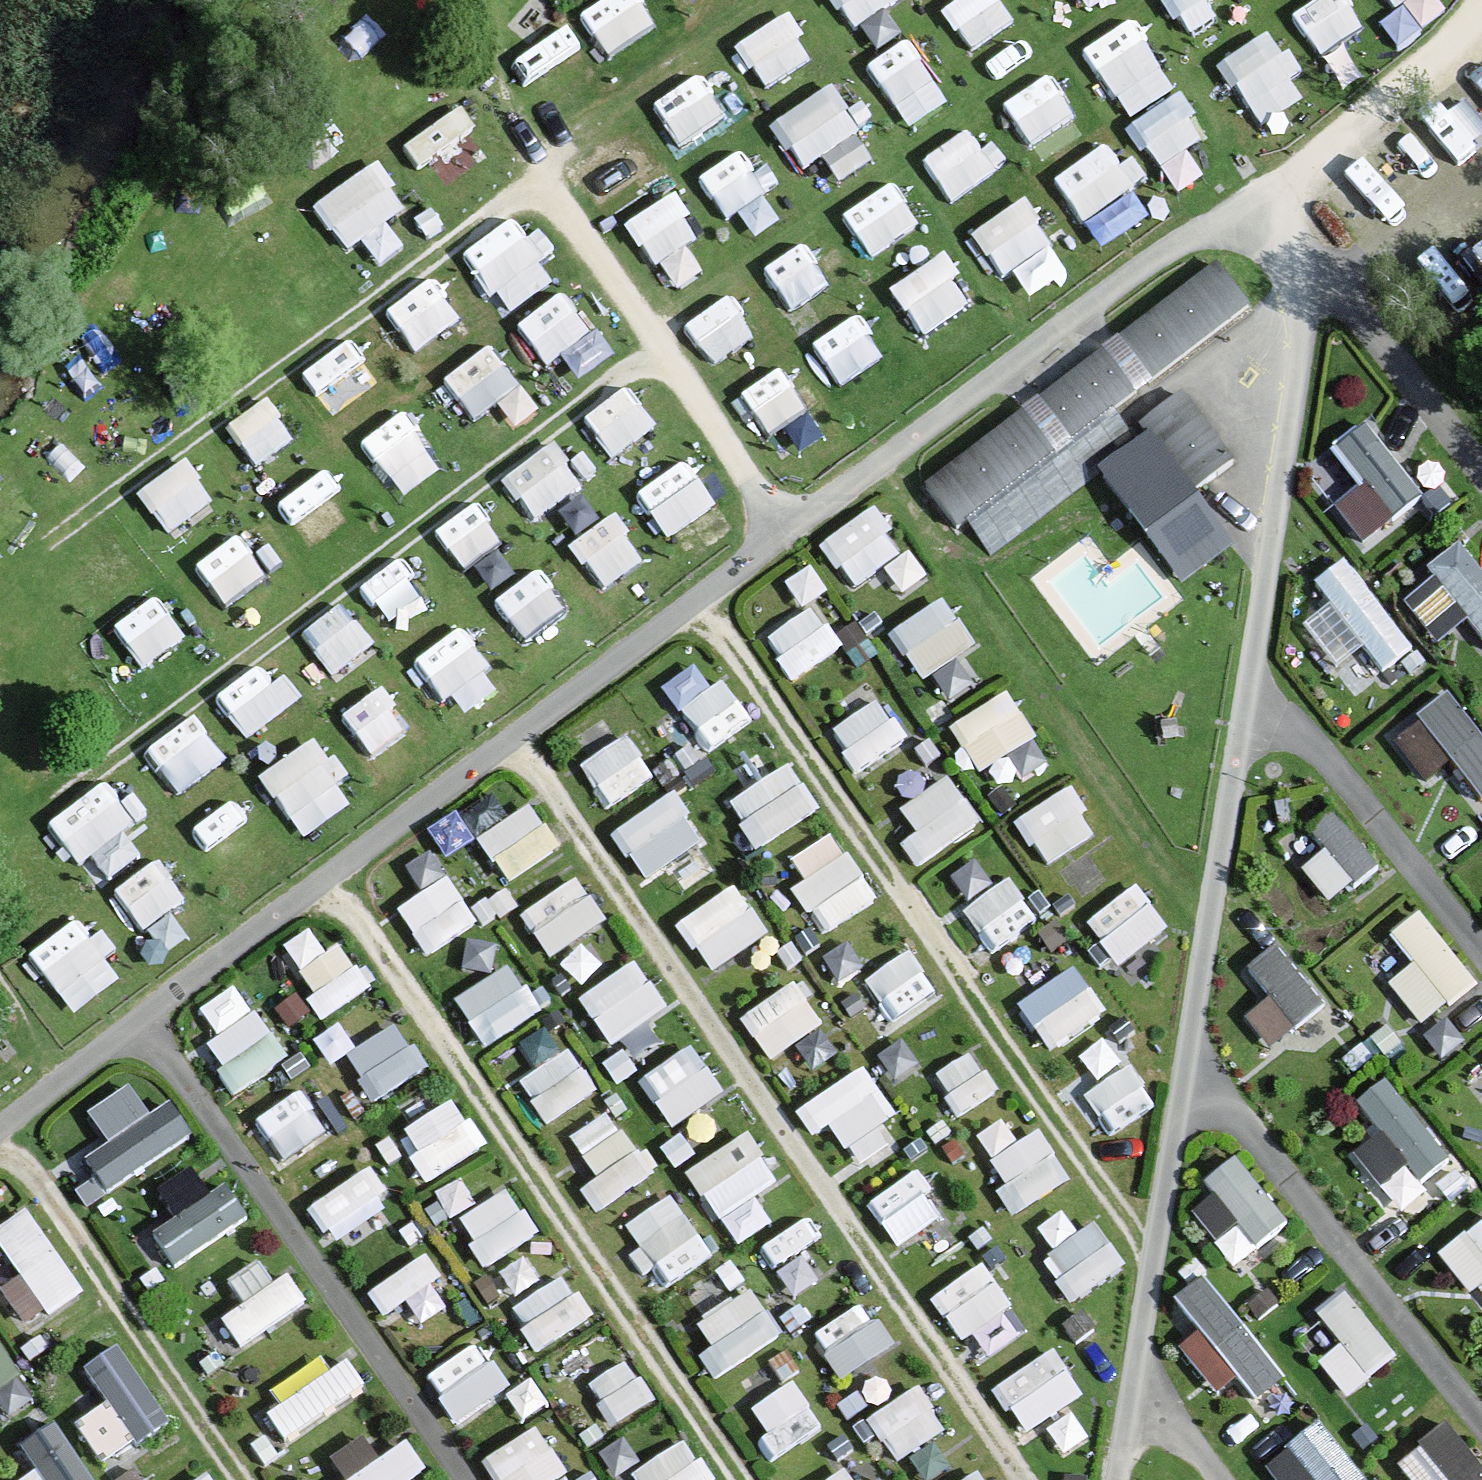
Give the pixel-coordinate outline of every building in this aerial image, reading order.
[(660,14),(651,0),(598,0),(587,7),(612,46),(660,14)] [(857,23),(885,0),(837,0),(857,23)] [(1021,13),(1013,0),(950,0),(946,3),(972,44),(1021,13)] [(1365,17),(1353,0),(1319,0),(1303,12),(1326,44),(1365,17)] [(761,77),(815,56),(796,8),(742,30),(761,77)] [(1117,90),(1167,59),(1137,12),(1088,43),(1117,90)] [(893,104),(952,63),(923,21),(863,62),(893,104)] [(1266,119),(1311,89),(1270,27),(1224,56),(1266,119)] [(650,100),(678,143),(731,109),(703,66),(650,100)] [(1030,137),(1079,115),(1059,69),(1009,92),(1030,137)] [(776,116),(805,164),(865,127),(835,79),(776,116)] [(1180,84),(1133,122),(1164,159),(1211,121),(1180,84)] [(927,153),(956,193),(1002,160),(973,120),(927,153)] [(1084,215),(1140,182),(1113,138),(1057,171),(1084,215)] [(707,166),(726,210),(772,190),(753,146),(707,166)] [(313,202),(344,248),(369,230),(382,248),(414,227),(370,163),(313,202)] [(874,251),(924,215),(895,175),(845,210),(874,251)] [(1006,267),(1055,233),(1027,192),(977,225),(1006,267)] [(644,256),(696,240),(681,194),(630,209),(644,256)] [(517,211),(474,238),(502,283),(545,256),(517,211)] [(768,260),(785,301),(832,282),(814,240),(768,260)] [(923,325),(980,295),(954,246),(896,276),(923,325)] [(1151,393),(1253,315),(1217,268),(1115,346),(1151,393)] [(392,300),(419,341),(468,311),(441,269),(392,300)] [(526,316),(578,373),(614,340),(563,284),(526,316)] [(695,318),(714,352),(757,329),(738,295),(695,318)] [(844,379),(889,352),(862,309),(818,336),(844,379)] [(356,332),(305,365),(332,406),(383,372),(356,332)] [(469,420),(524,377),(492,337),(438,380),(469,420)] [(1151,393),(1115,346),(1102,356),(1137,404),(1151,393)] [(1035,406),(1071,453),(1137,404),(1102,356),(1035,406)] [(768,432),(817,399),(789,359),(741,391),(768,432)] [(622,445),(665,416),(639,377),(596,405),(622,445)] [(1196,494),(1233,467),(1184,401),(1097,465),(1146,531),(1196,494)] [(1071,453),(1035,406),(1021,416),(1056,462),(1065,457),(1071,453)] [(369,436),(409,484),(443,455),(403,407),(369,436)] [(1368,415),(1309,463),(1369,537),(1429,489),(1368,415)] [(958,537),(1056,462),(1021,416),(922,491),(958,537)] [(527,504),(582,485),(566,440),(511,459),(527,504)] [(677,517),(717,491),(691,451),(651,477),(677,517)] [(173,525),(218,494),(191,454),(146,484),(173,525)] [(1196,494),(1146,531),(1183,582),(1234,544),(1196,494)] [(847,578),(909,549),(887,501),(825,530),(847,578)] [(575,536),(607,579),(647,549),(616,507),(575,536)] [(223,594),(267,571),(246,531),(203,553),(223,594)] [(1481,625),(1481,552),(1472,538),(1405,585),(1441,635),(1473,612),(1481,625)] [(1349,551),(1317,576),(1335,598),(1298,626),(1331,667),(1369,636),(1389,661),(1418,638),(1349,551)] [(384,617),(434,594),(415,552),(364,575),(384,617)] [(546,560),(500,595),(528,633),(575,598),(546,560)] [(949,589),(894,624),(924,672),(979,637),(949,589)] [(161,590),(120,621),(149,658),(189,627),(161,590)] [(341,600),(308,630),(342,666),(374,635),(341,600)] [(827,602),(771,622),(788,668),(844,648),(827,602)] [(421,652),(466,709),(506,678),(462,621),(421,652)] [(707,649),(658,683),(704,750),(754,716),(707,649)] [(385,681),(344,710),(371,748),(411,719),(385,681)] [(954,713),(979,767),(1013,751),(1021,769),(1051,755),(1017,684),(954,713)] [(1458,753),(1481,784),(1481,720),(1455,686),(1398,730),(1431,773),(1458,753)] [(833,723),(861,765),(911,731),(883,689),(833,723)] [(607,798),(657,774),(635,729),(586,753),(607,798)] [(306,828),(359,791),(317,731),(264,768),(306,828)] [(895,804),(928,853),(986,814),(953,765),(895,804)] [(52,815),(85,859),(140,818),(107,774),(52,815)] [(465,806),(512,875),(557,845),(509,776),(465,806)] [(1049,857),(1103,822),(1073,777),(1019,812),(1049,857)] [(624,822),(676,892),(724,856),(672,786),(624,822)] [(144,922),(190,891),(163,852),(118,884),(144,922)] [(999,941),(1043,908),(1012,868),(968,900),(999,941)] [(523,908),(552,950),(610,910),(582,869),(523,908)] [(425,947),(481,918),(456,870),(400,900),(425,947)] [(1141,875),(1089,915),(1123,959),(1175,918),(1141,875)] [(713,964),(772,925),(740,876),(681,915),(713,964)] [(1427,1018),(1481,975),(1481,973),(1425,902),(1369,946),(1427,1018)] [(92,905),(36,945),(64,984),(120,944),(92,905)] [(325,913),(285,937),(327,1008),(367,985),(325,913)] [(1282,935),(1249,962),(1271,989),(1247,1009),(1274,1041),(1331,995),(1282,935)] [(896,1015),(943,988),(916,942),(869,970),(896,1015)] [(609,1038),(670,998),(640,953),(579,993),(609,1038)] [(1022,994),(1058,1042),(1113,1002),(1077,954),(1022,994)] [(520,958),(459,985),(482,1038),(543,1010),(520,958)] [(244,974),(195,1003),(241,1079),(289,1051),(244,974)] [(805,975),(746,1005),(768,1049),(827,1019),(805,975)] [(370,1089),(426,1067),(408,1019),(351,1041),(370,1089)] [(642,1074),(675,1119),(727,1082),(695,1036),(642,1074)] [(523,1073),(551,1114),(599,1082),(572,1041),(523,1073)] [(940,1065),(963,1104),(1001,1082),(978,1043),(940,1065)] [(1114,1124),(1160,1095),(1134,1054),(1088,1083),(1114,1124)] [(875,1061),(810,1093),(836,1145),(901,1114),(875,1061)] [(144,1067),(91,1104),(112,1134),(89,1150),(113,1184),(189,1131),(144,1067)] [(1383,1123),(1356,1148),(1408,1204),(1464,1152),(1388,1070),(1359,1097),(1383,1123)] [(285,1155),(333,1122),(304,1080),(256,1113),(285,1155)] [(459,1088),(401,1124),(433,1173),(490,1137),(459,1088)] [(788,1204),(743,1131),(693,1161),(737,1235),(788,1204)] [(1246,1152),(1190,1193),(1237,1258),(1294,1218),(1246,1152)] [(177,1208),(211,1187),(195,1162),(161,1183),(177,1208)] [(341,1243),(398,1206),(369,1162),(312,1200),(341,1243)] [(873,1188),(893,1236),(945,1214),(925,1166),(873,1188)] [(181,1260),(251,1205),(226,1175),(157,1230),(181,1260)] [(517,1182),(462,1208),(485,1256),(540,1230),(517,1182)] [(672,1186),(630,1217),(672,1274),(714,1243),(672,1186)] [(1074,1294),(1123,1263),(1080,1197),(1031,1228),(1074,1294)] [(0,1221),(0,1281),(29,1324),(88,1284),(31,1200),(0,1221)] [(1481,1281),(1481,1214),(1443,1243),(1476,1285),(1481,1281)] [(280,1248),(214,1277),(239,1335),(306,1306),(280,1248)] [(934,1292),(964,1333),(1016,1296),(986,1255),(934,1292)] [(1269,1402),(1295,1385),(1216,1264),(1178,1289),(1201,1324),(1185,1334),(1221,1389),(1249,1371),(1269,1402)] [(752,1277),(693,1316),(726,1364),(784,1324),(752,1277)] [(1349,1281),(1299,1321),(1352,1387),(1403,1346),(1349,1281)] [(870,1297),(818,1329),(844,1370),(895,1338),(870,1297)] [(5,1404),(30,1393),(0,1327),(0,1393),(5,1404)] [(122,1335),(85,1360),(108,1394),(80,1414),(111,1458),(176,1412),(122,1335)] [(291,1428),(372,1383),(346,1337),(266,1383),(291,1428)] [(998,1379),(1028,1426),(1089,1387),(1058,1340),(998,1379)] [(782,1442),(823,1417),(798,1374),(756,1398),(782,1442)] [(900,1452),(949,1419),(920,1376),(871,1409),(900,1452)] [(60,1413),(24,1438),(40,1459),(10,1479),(108,1479),(60,1413)] [(1270,1457),(1290,1479),(1380,1479),(1320,1413),(1270,1457)] [(1454,1414),(1400,1452),(1419,1479),(1481,1479),(1481,1454),(1454,1414)] [(486,1454),(504,1479),(545,1479),(571,1462),(539,1417),(486,1454)] [(340,1479),(404,1479),(432,1459),(410,1431),(384,1451),(366,1427),(324,1459),(340,1479)] [(719,1472),(691,1428),(633,1466),(642,1479),(707,1479),(719,1472)] [(855,1460),(819,1479),(866,1479),(855,1460)] [(956,1479),(993,1479),(983,1464),(956,1479)]
